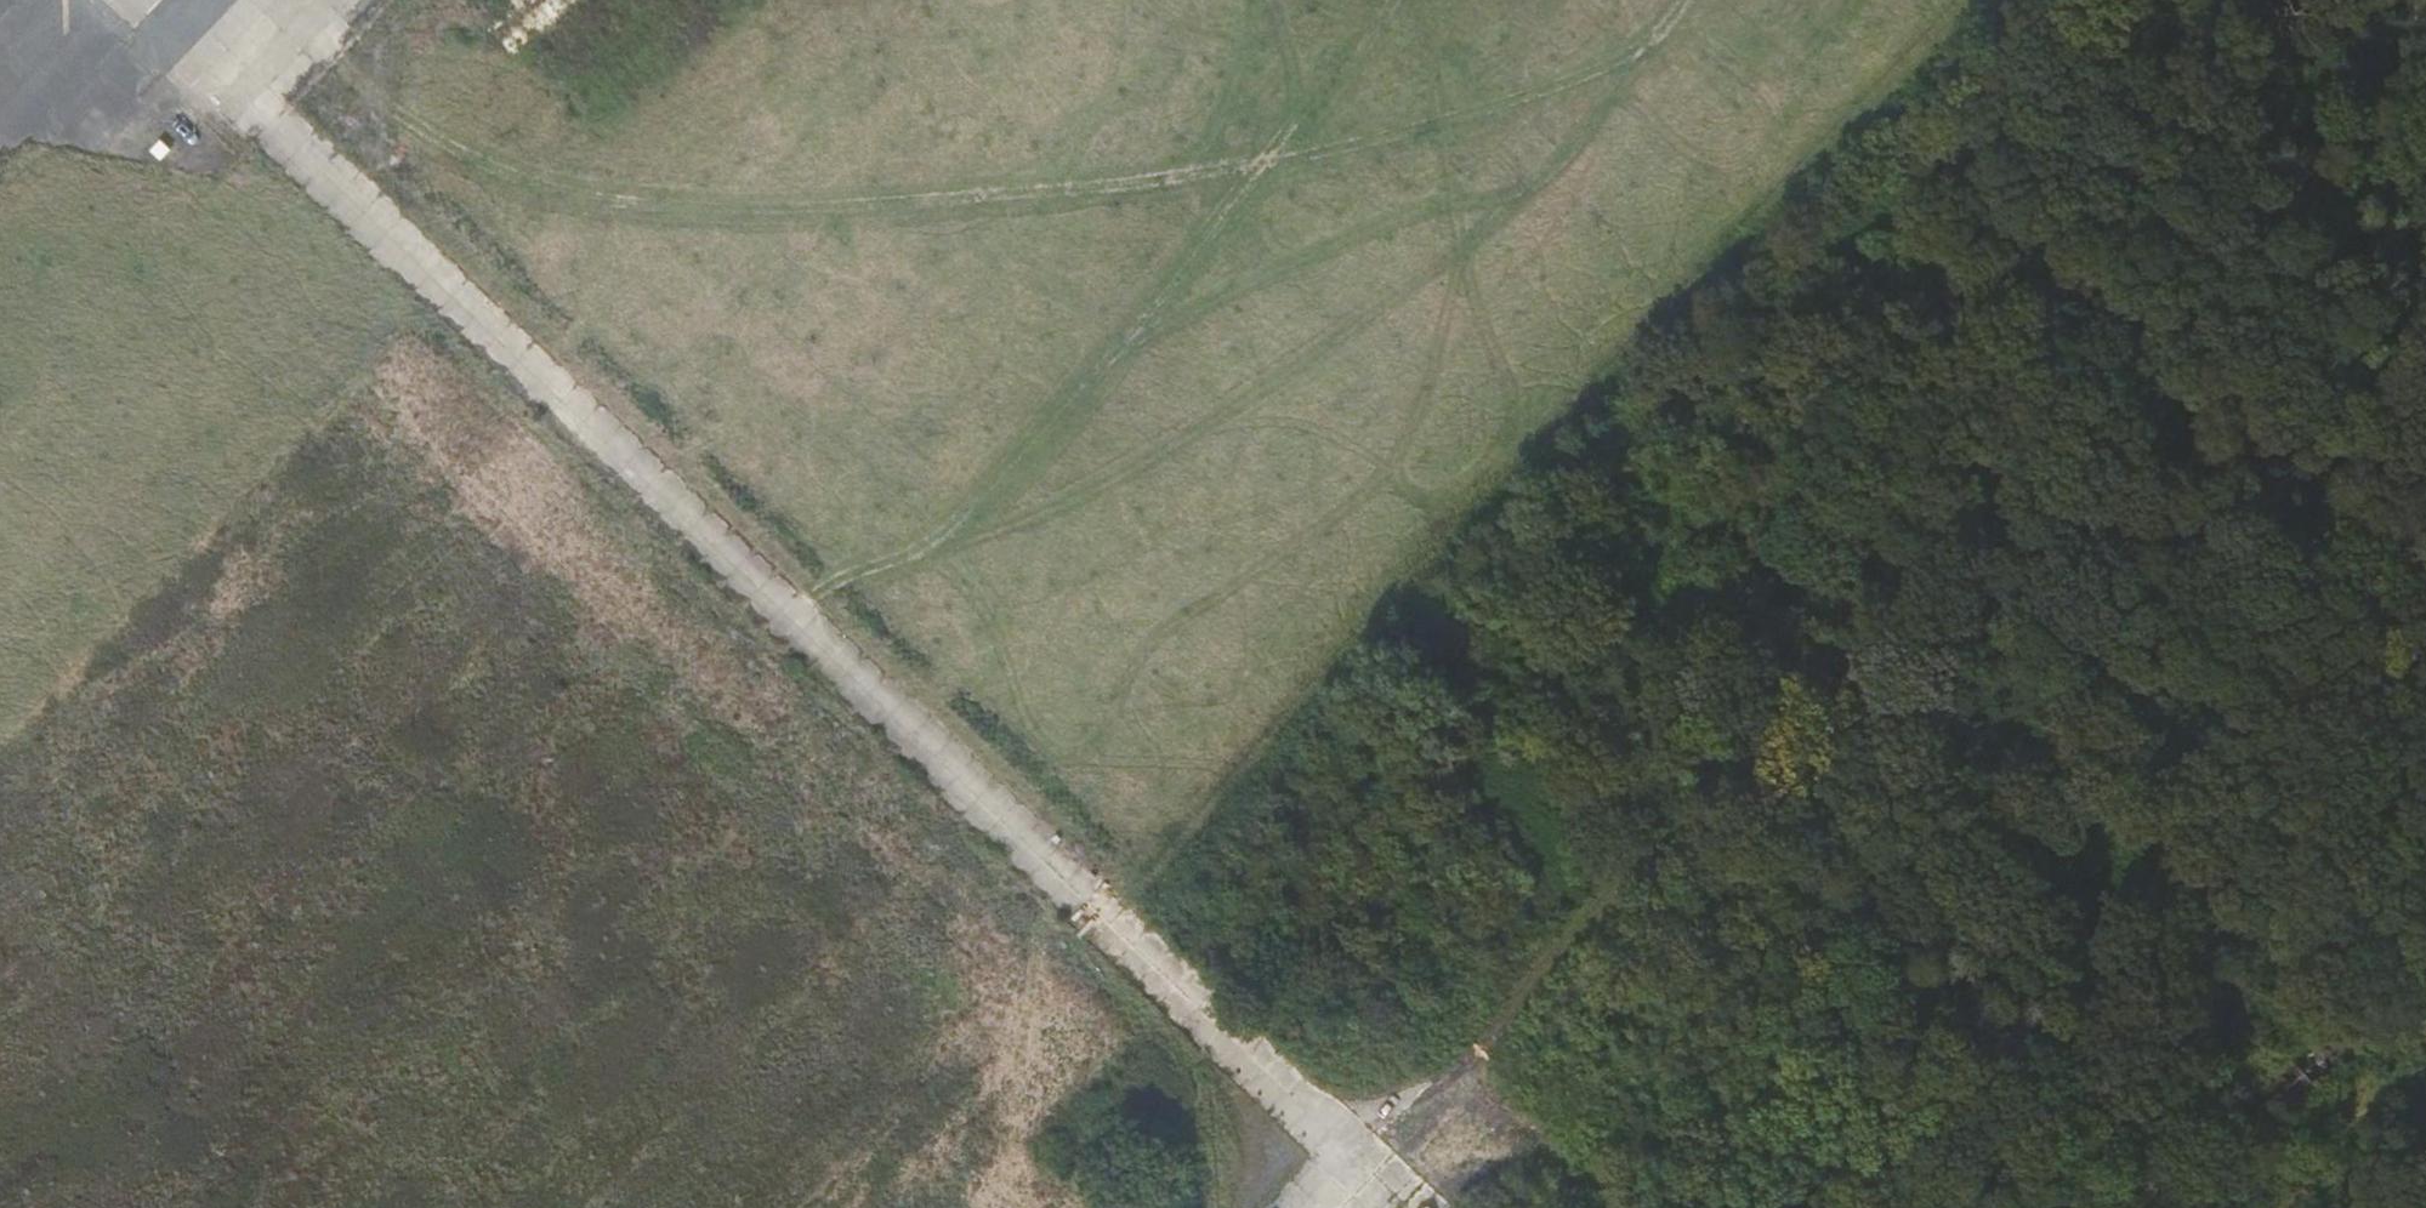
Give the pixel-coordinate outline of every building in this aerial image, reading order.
[(2340,1012),(2254,1101),(2282,1127),(2367,1038),(2340,1012)]
